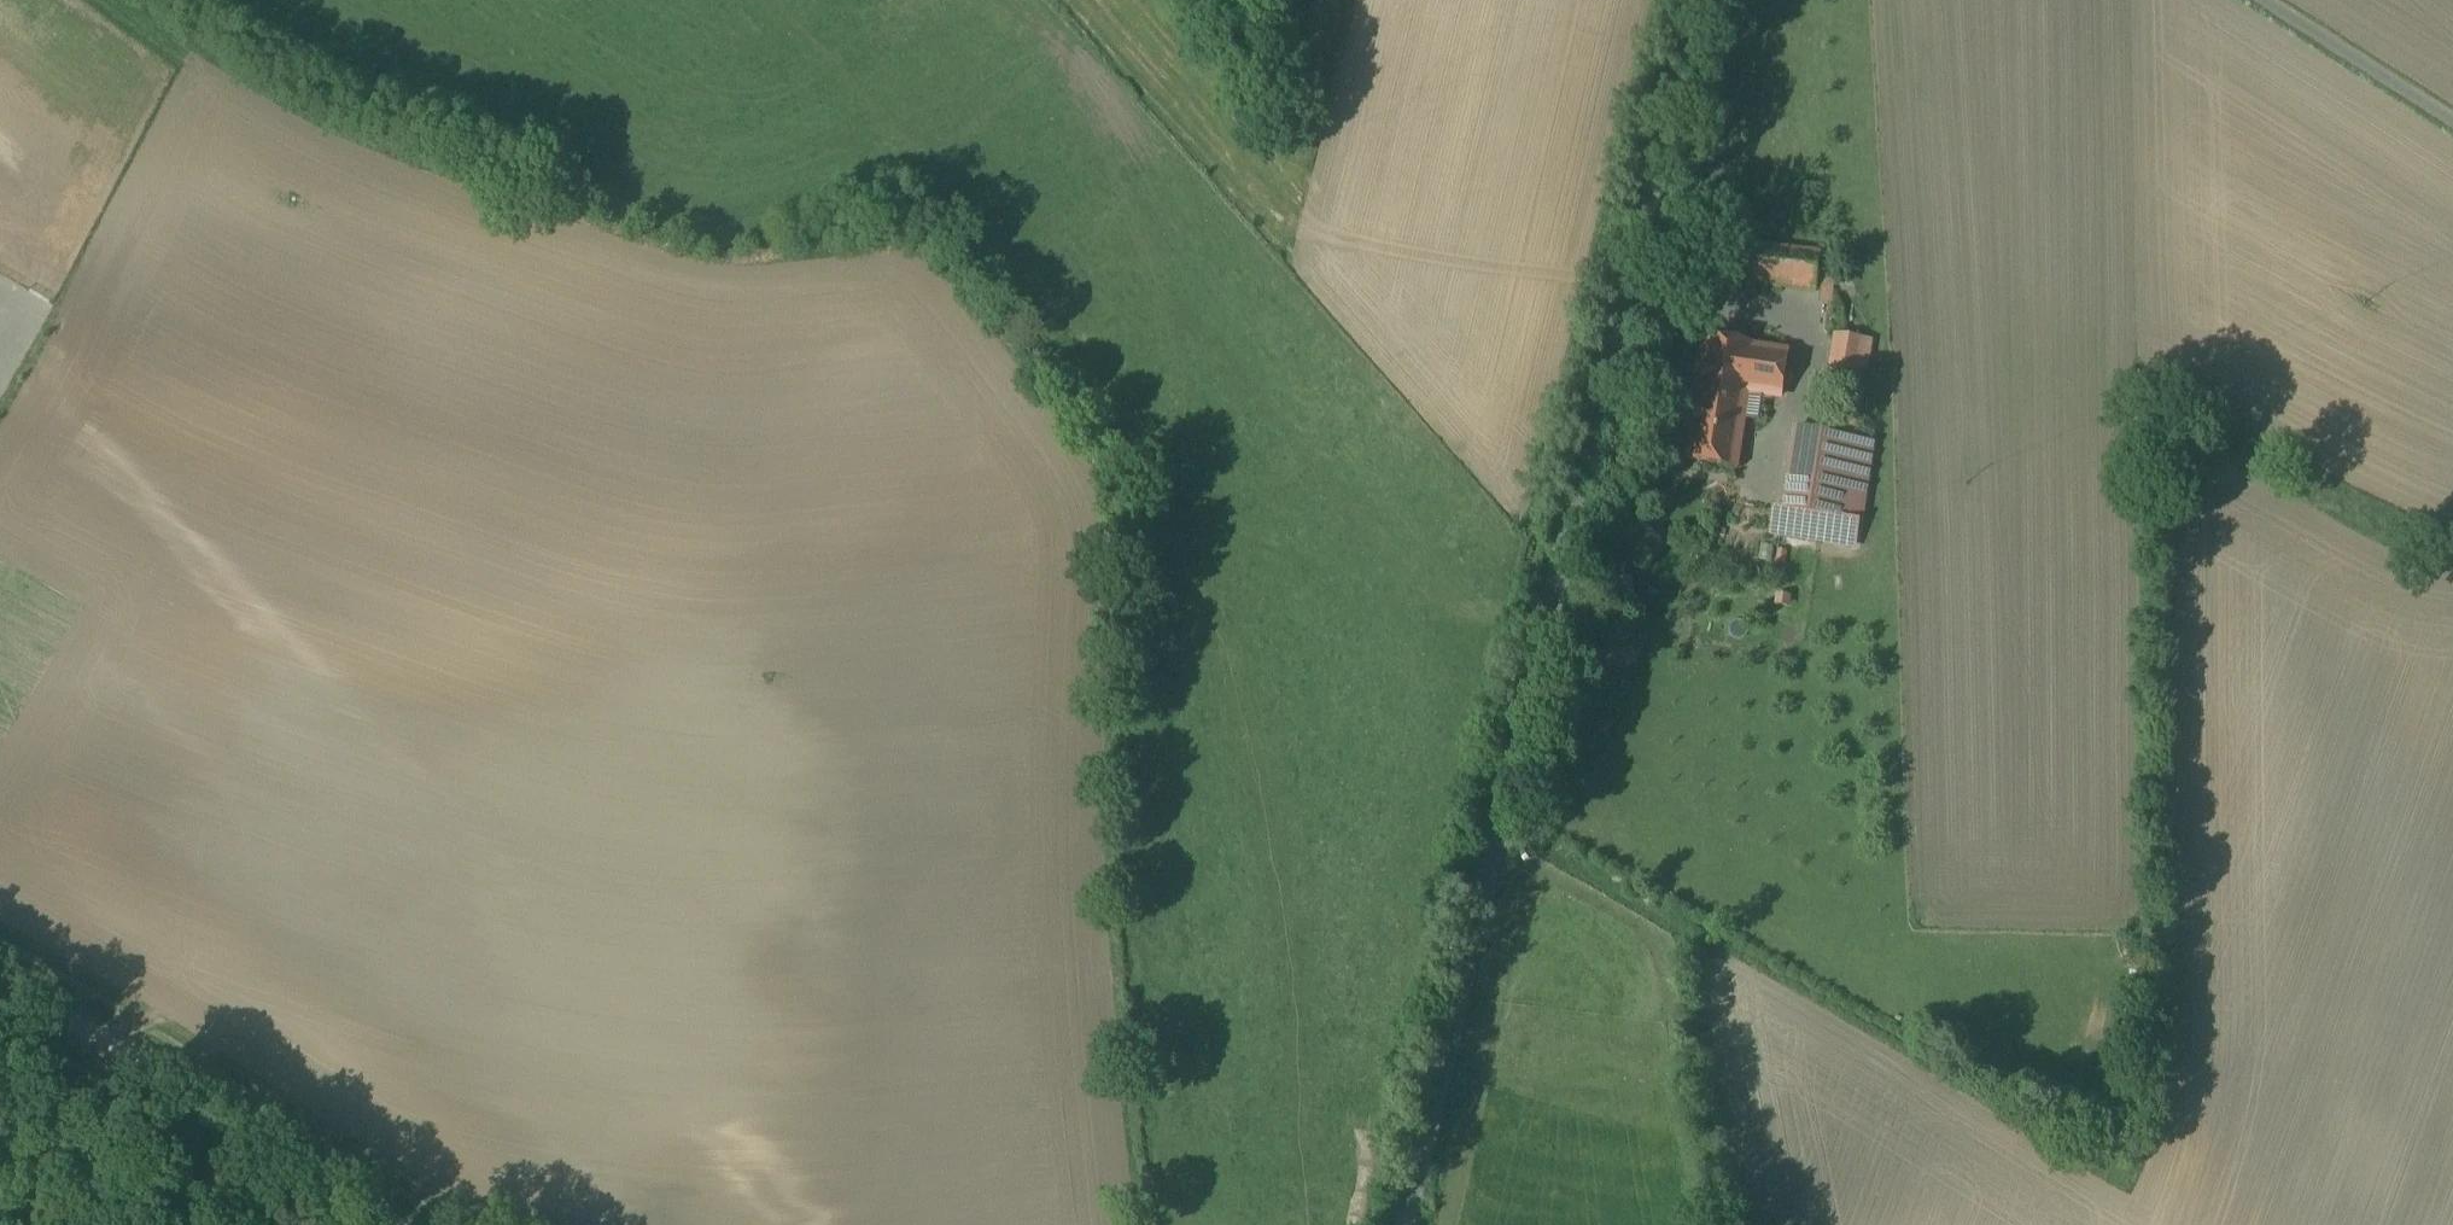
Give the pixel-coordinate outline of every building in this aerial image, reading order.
[(1821,255),(1721,244),(1717,281),(1817,292),(1817,291),(1819,271),(1821,255)] [(1836,273),(1819,271),(1817,291),(1834,293),(1836,273)] [(1873,342),(1839,336),(1834,375),(1849,377),(1867,380),(1873,342)] [(1756,348),(1707,340),(1700,385),(1696,388),(1693,403),(1696,408),(1695,416),(1696,416),(1689,460),(1737,467),(1748,394),(1781,399),(1788,354),(1756,349),(1756,348)] [(1840,440),(1798,433),(1786,515),(1776,514),(1773,533),(1835,543),(1839,520),(1859,524),(1868,472),(1867,472),(1871,445),(1857,442),(1867,380),(1849,377),(1840,440)]
